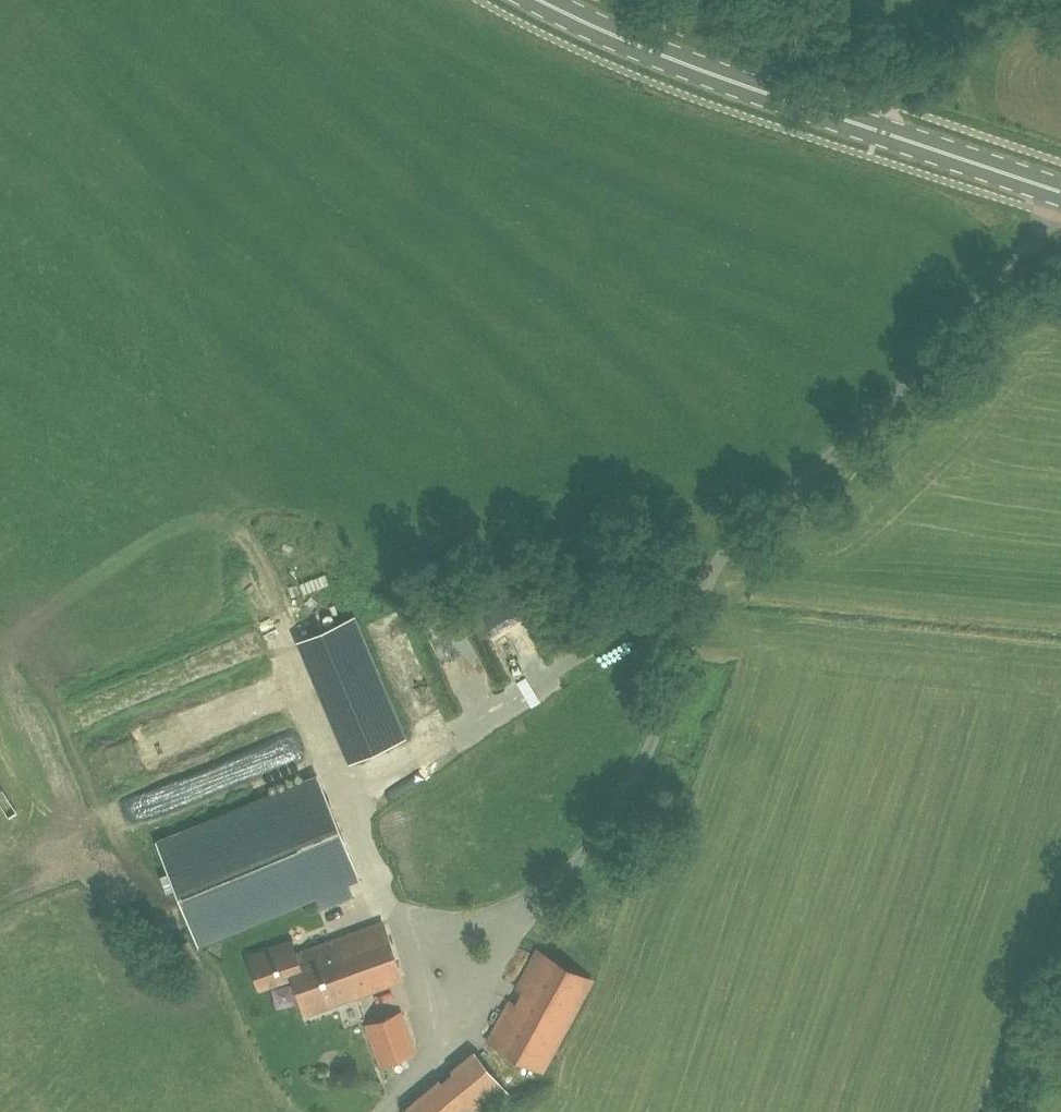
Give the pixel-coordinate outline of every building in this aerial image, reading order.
[(352,618),(302,640),(350,753),(401,732),(352,618)] [(158,845),(197,940),(358,874),(319,778),(158,845)] [(383,922),(326,942),(348,1000),(403,980),(383,922)] [(292,941),(250,956),(260,987),(293,975),(306,1014),(348,1000),(326,942),(296,953),(292,941)] [(490,1038),(545,1067),(592,982),(536,953),(490,1038)] [(418,1053),(402,1010),(365,1024),(380,1067),(418,1053)] [(443,1111),(470,1111),(461,1100),(443,1111)]
